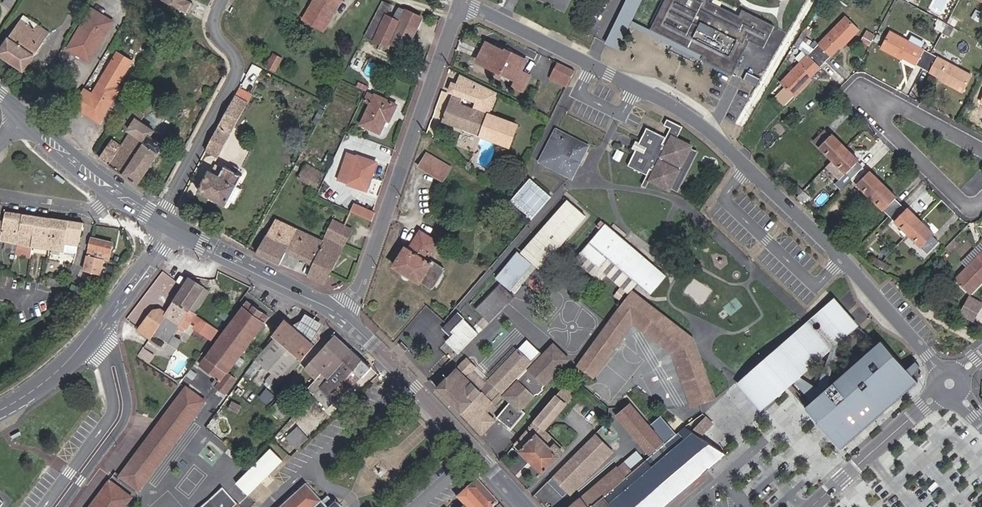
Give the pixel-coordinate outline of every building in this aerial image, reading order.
[(192,10),(196,1),(193,0),(170,0),(192,10)] [(339,3),(341,0),(315,0),(305,18),(322,28),(337,2),(339,3)] [(605,47),(617,53),(628,30),(699,65),(701,62),(703,58),(650,32),(632,23),(643,0),(629,0),(605,47)] [(650,32),(703,58),(701,62),(731,77),(745,49),(738,45),(740,42),(760,52),(771,30),(739,14),(736,20),(706,5),(708,0),(666,0),(650,32)] [(383,1),(366,34),(388,45),(390,41),(407,49),(423,16),(419,14),(418,15),(406,10),(405,11),(400,21),(394,18),(386,14),(391,4),(383,1)] [(324,29),(339,3),(337,2),(322,28),(324,29)] [(400,21),(405,11),(399,8),(394,18),(400,21)] [(90,61),(113,22),(100,14),(99,16),(91,11),(75,38),(76,39),(70,49),(90,61)] [(49,32),(23,16),(0,52),(0,54),(24,69),(49,32)] [(846,17),(814,50),(825,62),(843,45),(844,46),(859,30),(846,17)] [(134,183),(158,196),(226,73),(224,59),(164,26),(92,149),(98,158),(104,163),(119,173),(134,183)] [(868,45),(873,36),(867,32),(862,41),(868,45)] [(922,68),(930,54),(890,32),(882,48),(901,59),(902,58),(922,68)] [(498,70),(504,73),(517,80),(514,87),(523,92),(530,76),(522,72),(527,61),(506,50),(505,52),(487,44),(478,62),(497,72),(498,70)] [(825,62),(814,50),(781,83),(794,97),(811,80),(809,78),(825,62)] [(85,90),(75,106),(100,120),(120,87),(117,85),(131,61),(117,53),(93,95),(85,90)] [(281,59),(274,54),(267,66),(275,70),(281,59)] [(972,76),(930,54),(922,68),(943,79),(943,81),(964,92),(972,76)] [(551,76),(568,84),(574,72),(557,64),(551,76)] [(501,81),(504,73),(498,70),(497,72),(495,77),(501,81)] [(759,82),(745,74),(741,82),(755,89),(759,82)] [(463,98),(477,103),(474,111),(489,116),(498,93),(460,75),(453,94),(463,98)] [(549,79),(566,88),(568,84),(551,76),(549,79)] [(237,94),(247,100),(250,94),(240,88),(237,94)] [(397,105),(368,92),(364,100),(371,104),(362,123),(380,132),(387,118),(390,120),(397,105)] [(237,94),(207,150),(218,156),(248,101),(247,100),(237,94)] [(489,116),(474,111),(460,105),(463,98),(453,94),(442,123),(511,148),(518,127),(489,116)] [(737,118),(743,109),(733,103),(728,112),(737,118)] [(666,188),(667,186),(674,173),(679,175),(686,161),(681,159),(687,146),(688,144),(674,136),(679,125),(664,117),(661,123),(667,126),(671,128),(663,143),(659,141),(663,135),(663,134),(646,126),(638,142),(637,143),(640,145),(638,149),(635,147),(635,149),(627,164),(646,174),(649,167),(654,169),(649,179),(666,188)] [(671,128),(667,126),(663,134),(663,135),(659,141),(663,143),(671,128)] [(581,161),(589,147),(556,131),(540,162),(572,179),(579,165),(572,161),(574,157),(581,161)] [(815,142),(834,160),(846,147),(833,134),(831,136),(825,131),(815,142)] [(667,186),(675,190),(695,150),(687,146),(681,159),(686,161),(679,175),(674,173),(667,186)] [(860,161),(846,147),(834,160),(829,165),(848,183),(853,179),(863,168),(858,162),(860,161)] [(427,154),(420,167),(444,181),(451,168),(427,154)] [(357,159),(347,184),(354,186),(355,183),(357,184),(359,188),(367,191),(377,165),(354,155),(353,158),(357,159)] [(323,173),(307,164),(300,177),(317,186),(323,173)] [(243,175),(237,172),(232,170),(225,166),(220,176),(209,171),(199,190),(227,205),(243,175)] [(646,174),(641,184),(645,186),(649,179),(654,169),(649,167),(646,174)] [(863,168),(853,179),(871,197),(884,185),(870,171),(869,173),(863,168)] [(533,177),(511,202),(533,221),(554,195),(533,177)] [(884,185),(871,197),(890,216),(901,205),(895,199),(897,198),(884,185)] [(804,191),(798,186),(794,189),(800,195),(804,191)] [(803,202),(808,196),(804,191),(800,195),(797,197),(803,202)] [(569,201),(542,232),(559,248),(586,216),(569,201)] [(376,213),(373,212),(354,204),(352,210),(373,220),(376,213)] [(901,205),(890,216),(909,234),(921,221),(908,208),(906,210),(901,205)] [(84,224),(6,212),(5,215),(0,214),(0,232),(2,232),(0,240),(0,241),(49,250),(63,252),(63,253),(64,250),(65,245),(78,248),(84,224)] [(313,264),(308,275),(326,283),(351,223),(336,216),(313,264)] [(268,230),(257,252),(258,252),(280,262),(286,251),(313,264),(324,242),(275,219),(269,231),(268,230)] [(842,227),(835,221),(832,224),(839,231),(842,227)] [(921,221),(909,234),(928,253),(939,242),(933,236),(935,235),(921,221)] [(845,238),(849,234),(842,227),(839,231),(845,238)] [(638,283),(653,265),(610,228),(606,233),(611,237),(593,257),(610,273),(618,265),(638,283)] [(420,232),(413,244),(422,249),(429,238),(420,232)] [(559,248),(542,232),(524,253),(541,268),(559,248)] [(86,261),(105,266),(106,266),(112,243),(91,238),(86,261)] [(422,249),(413,244),(409,250),(406,248),(395,267),(420,284),(421,282),(432,289),(433,288),(434,288),(445,271),(443,271),(445,268),(432,260),(430,263),(427,260),(437,243),(429,238),(422,249)] [(962,262),(968,267),(981,253),(981,241),(962,262)] [(4,249),(15,252),(16,244),(5,242),(4,249)] [(63,252),(49,250),(47,259),(61,262),(63,252)] [(519,253),(496,279),(511,291),(533,265),(519,253)] [(968,267),(956,279),(970,294),(981,283),(981,253),(968,267)] [(610,273),(593,257),(587,265),(612,288),(617,283),(630,294),(632,290),(635,287),(638,283),(618,265),(610,273)] [(891,267),(877,258),(874,262),(888,271),(891,267)] [(103,273),(105,266),(86,261),(84,269),(103,273)] [(665,276),(653,265),(638,283),(650,293),(665,276)] [(63,282),(47,277),(45,284),(61,288),(63,282)] [(184,286),(187,281),(180,277),(177,282),(184,286)] [(203,288),(189,278),(187,281),(184,286),(165,314),(153,333),(156,336),(166,343),(171,336),(176,328),(182,331),(185,327),(186,329),(192,320),(197,324),(195,327),(212,339),(212,338),(213,338),(218,331),(188,311),(203,288)] [(81,299),(86,288),(87,285),(80,282),(73,295),(81,299)] [(501,284),(477,309),(490,322),(514,297),(501,284)] [(92,291),(86,288),(81,299),(86,301),(92,291)] [(624,301),(578,365),(594,376),(612,352),(607,348),(631,315),(678,350),(680,347),(682,348),(685,355),(681,357),(698,403),(715,397),(698,351),(694,353),(690,342),(687,339),(689,335),(646,301),(632,290),(630,294),(624,301)] [(967,303),(980,310),(981,307),(981,302),(971,297),(967,303)] [(836,305),(832,301),(773,353),(776,357),(811,327),(821,334),(829,327),(823,316),(836,305)] [(247,302),(199,366),(216,378),(212,384),(225,393),(235,379),(227,373),(268,317),(247,302)] [(967,303),(961,315),(974,322),(980,310),(967,303)] [(773,353),(749,373),(771,398),(775,394),(778,398),(796,382),(801,377),(832,351),(834,349),(837,346),(857,329),(836,305),(823,316),(829,327),(821,334),(811,327),(776,357),(773,353)] [(153,333),(165,314),(158,310),(153,310),(139,331),(150,338),(151,336),(153,333)] [(226,321),(230,315),(225,311),(220,317),(226,321)] [(459,314),(444,329),(452,337),(447,342),(459,354),(479,334),(459,314)] [(607,348),(612,352),(633,322),(675,352),(694,405),(698,403),(681,357),(685,355),(682,348),(680,347),(678,350),(631,315),(607,348)] [(304,324),(293,329),(314,348),(319,342),(315,331),(319,324),(308,318),(304,324)] [(293,329),(284,321),(273,335),(276,338),(266,349),(267,350),(258,361),(279,381),(299,358),(302,361),(314,348),(293,329)] [(351,350),(334,335),(324,346),(304,369),(315,380),(307,389),(313,395),(323,384),(351,350)] [(171,336),(166,343),(175,349),(180,343),(171,336)] [(832,431),(842,450),(919,382),(914,376),(917,372),(913,367),(909,370),(884,341),(828,389),(818,389),(813,402),(810,405),(832,431)] [(537,355),(526,342),(518,350),(530,362),(537,355)] [(514,400),(499,417),(513,430),(526,413),(521,409),(534,395),(538,393),(539,394),(544,388),(543,387),(545,383),(569,357),(552,343),(540,357),(532,367),(533,371),(532,371),(521,384),(521,385),(517,384),(507,395),(514,400)] [(832,351),(818,389),(828,389),(837,346),(834,349),(832,351)] [(147,364),(153,356),(142,349),(137,357),(147,364)] [(333,394),(351,377),(356,382),(359,379),(370,368),(351,350),(323,384),(313,395),(312,396),(323,404),(333,394)] [(438,388),(462,413),(482,392),(492,402),(530,362),(518,350),(490,380),(486,385),(472,372),(477,367),(467,358),(438,388)] [(484,410),(490,416),(506,397),(507,395),(517,384),(521,385),(521,384),(532,371),(533,371),(532,367),(540,357),(537,355),(530,362),(492,402),(484,410)] [(490,380),(477,367),(472,372),(486,385),(490,380)] [(269,373),(262,380),(264,382),(271,389),(272,389),(279,382),(269,373)] [(771,398),(749,373),(742,380),(766,408),(778,398),(775,394),(771,398)] [(337,398),(356,382),(351,377),(333,394),(337,398)] [(801,377),(796,382),(813,402),(818,389),(801,377)] [(531,428),(516,445),(543,473),(560,457),(559,456),(563,452),(556,444),(551,448),(537,433),(543,427),(545,429),(557,414),(579,389),(569,381),(530,426),(531,428)] [(257,392),(261,396),(266,391),(262,387),(257,392)] [(186,388),(120,477),(138,490),(204,402),(186,388)] [(266,404),(272,395),(270,394),(266,391),(261,396),(259,398),(266,404)] [(492,402),(482,392),(462,413),(483,433),(495,421),(490,416),(484,410),(492,402)] [(280,399),(270,410),(281,419),(290,409),(280,399)] [(237,414),(241,407),(231,402),(228,409),(237,414)] [(677,433),(662,415),(650,425),(642,417),(648,412),(644,406),(638,411),(631,403),(617,415),(650,453),(663,441),(665,444),(677,433)] [(714,423),(707,416),(695,429),(702,436),(714,423)] [(286,437),(296,449),(308,438),(297,426),(286,437)] [(545,429),(543,427),(537,433),(551,448),(556,444),(559,441),(545,429)] [(690,430),(685,427),(677,433),(665,444),(646,460),(626,478),(591,506),(662,506),(725,453),(690,430)] [(564,496),(612,449),(597,434),(549,481),(564,496)] [(211,436),(197,454),(209,464),(224,447),(211,436)] [(247,494),(263,480),(282,461),(270,449),(236,484),(247,494)] [(567,499),(614,452),(612,449),(564,496),(567,499)] [(626,478),(646,460),(638,451),(618,468),(619,469),(626,478)] [(626,478),(619,469),(616,472),(614,469),(569,506),(591,506),(626,478)] [(499,504),(478,481),(459,499),(467,506),(496,506),(499,504)] [(131,498),(109,482),(91,506),(124,506),(131,498)] [(337,503),(335,505),(328,497),(321,503),(306,486),(283,506),(341,506),(337,503)] [(234,506),(223,494),(209,506),(234,506)]
